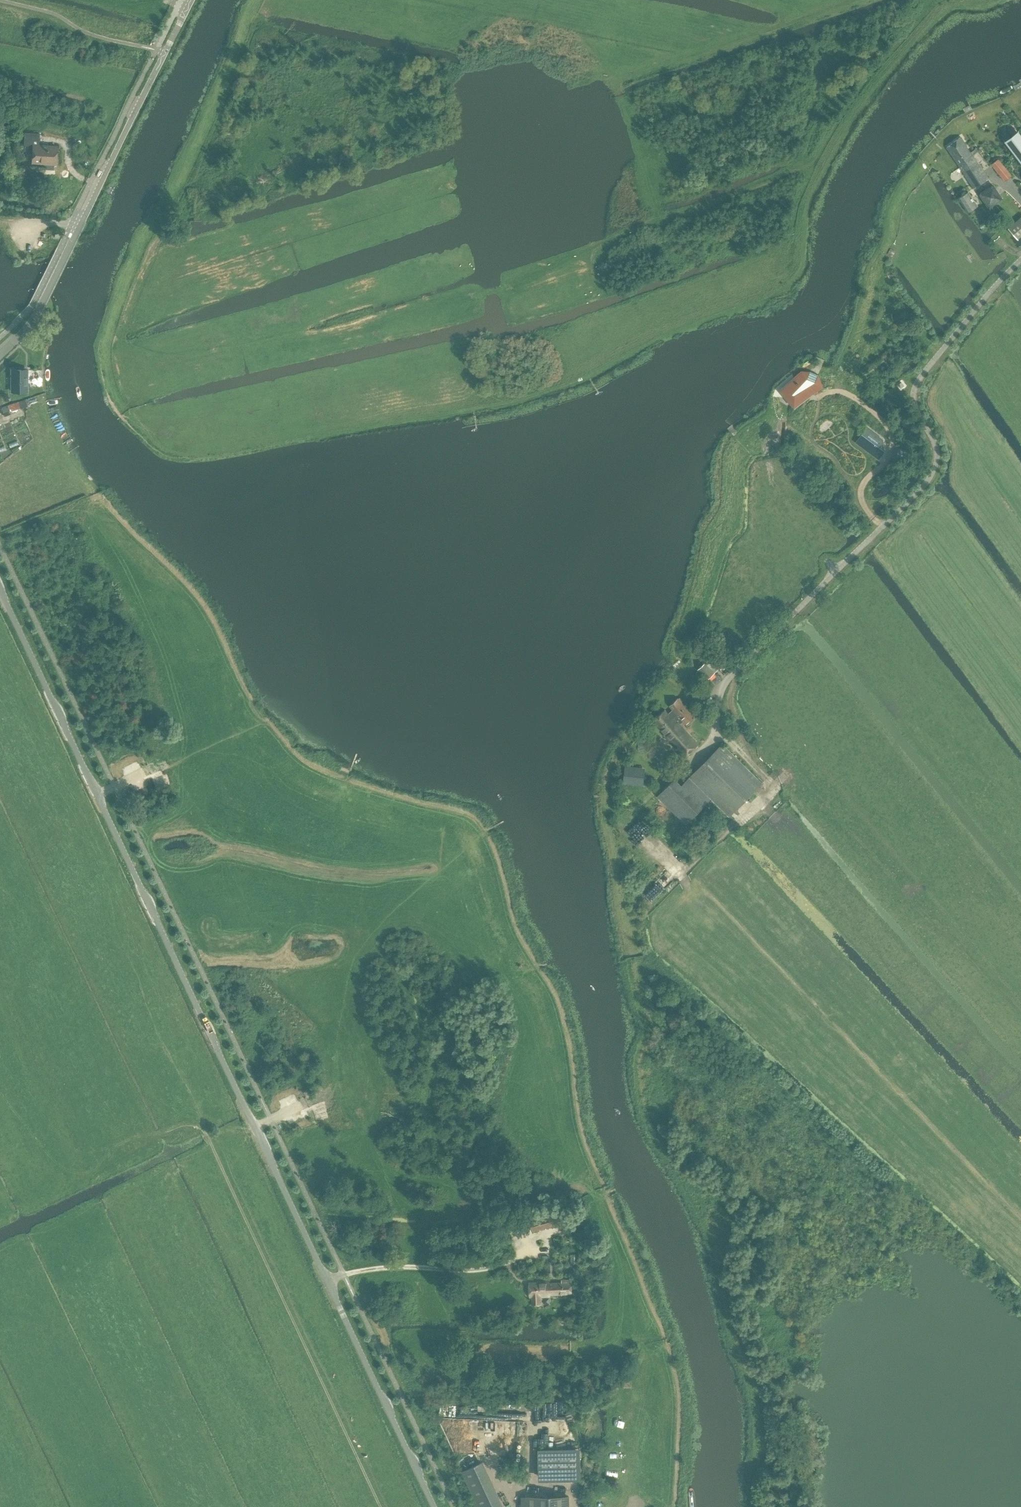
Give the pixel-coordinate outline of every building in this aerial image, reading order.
[(24,133),(24,146),(33,146),(32,162),(56,164),(57,147),(38,146),(39,134),(33,134),(24,133)] [(1008,141),(1014,150),(1012,152),(1016,157),(1019,155),(1020,158),(1020,138),(1018,133),(1012,137),(1008,141)] [(961,137),(947,146),(964,172),(964,174),(974,188),(988,179),(978,163),(983,159),(975,149),(970,153),(966,146),(961,137)] [(997,159),(991,164),(1005,180),(1011,175),(997,159)] [(988,208),(1002,200),(993,186),(980,195),(988,208)] [(968,212),(978,206),(968,191),(959,197),(968,212)] [(1008,226),(1018,237),(1020,234),(1020,215),(1008,226)] [(12,384),(10,384),(10,390),(12,390),(12,392),(26,392),(26,384),(27,384),(27,375),(26,375),(26,370),(12,370),(12,384)] [(782,392),(794,406),(794,405),(799,402),(803,398),(809,393),(809,388),(812,389),(815,393),(823,387),(818,375),(810,371),(801,371),(793,377),(796,380),(782,392)] [(25,400),(18,402),(20,409),(27,407),(25,400)] [(18,402),(8,405),(10,412),(20,409),(18,402)] [(1,408),(4,417),(11,414),(10,412),(8,405),(1,408)] [(867,428),(857,443),(879,459),(886,449),(880,445),(883,441),(867,428)] [(901,448),(897,458),(910,464),(914,453),(901,448)] [(717,653),(698,670),(706,679),(725,662),(717,653)] [(684,722),(683,722),(687,726),(695,718),(677,698),(668,707),(671,710),(668,714),(672,719),(677,714),(684,722)] [(672,719),(668,714),(664,710),(652,721),(664,734),(663,735),(683,758),(698,744),(680,725),(683,722),(684,722),(677,714),(672,719)] [(728,816),(761,783),(722,744),(680,786),(674,779),(657,796),(685,824),(711,799),(728,816)] [(626,768),(625,782),(635,783),(636,779),(642,779),(643,770),(626,768)] [(531,1231),(553,1225),(550,1214),(528,1221),(531,1231)] [(571,1293),(571,1282),(561,1283),(548,1283),(548,1282),(529,1283),(530,1306),(544,1306),(543,1297),(549,1296),(549,1295),(571,1293)] [(579,1448),(539,1449),(540,1479),(579,1478),(579,1448)] [(462,1471),(479,1506),(506,1506),(484,1460),(462,1471)] [(523,1506),(571,1506),(571,1493),(523,1493),(523,1506)]
